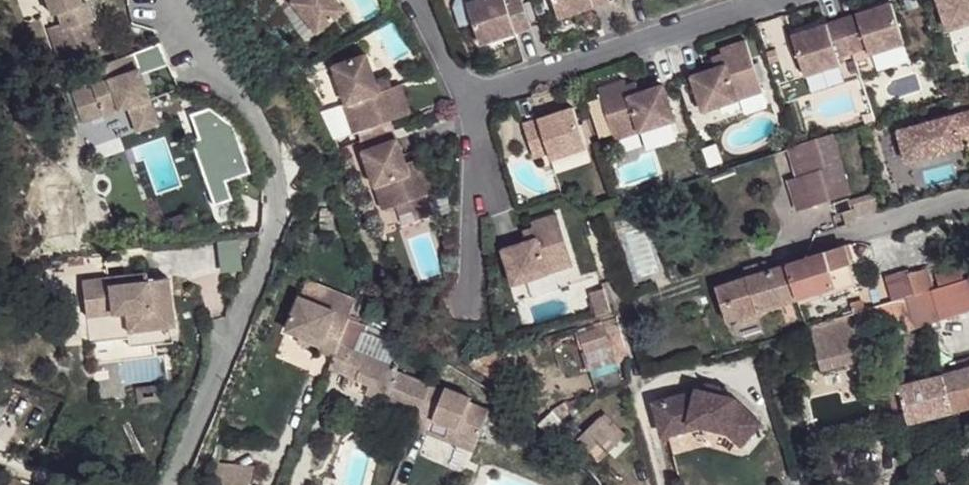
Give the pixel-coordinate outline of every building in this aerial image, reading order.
[(48,17),(53,15),(57,27),(44,31),(54,57),(95,41),(87,22),(91,21),(83,2),(80,3),(78,0),(41,0),(48,17)] [(287,2),(289,1),(315,31),(342,9),(334,0),(286,0),(287,2)] [(467,2),(481,43),(530,27),(521,0),(474,0),(467,2)] [(559,17),(609,1),(608,0),(554,0),(559,17)] [(968,23),(968,0),(937,0),(947,30),(968,23)] [(841,20),(852,54),(866,49),(869,56),(904,44),(891,3),(841,20)] [(841,20),(792,36),(805,77),(840,65),(838,58),(852,54),(841,20)] [(762,93),(746,41),(709,52),(715,69),(691,77),(703,112),(762,93)] [(366,54),(333,66),(346,103),(344,105),(353,133),(410,113),(400,84),(388,88),(379,91),(375,81),(366,54)] [(87,87),(69,93),(81,127),(123,112),(130,130),(154,121),(130,56),(82,73),(87,87)] [(385,78),(375,81),(379,91),(388,88),(385,78)] [(623,81),(598,89),(615,142),(675,122),(663,86),(639,94),(629,97),(625,87),(623,81)] [(636,84),(625,87),(629,97),(639,94),(636,84)] [(524,126),(535,160),(549,155),(551,162),(587,150),(573,110),(524,126)] [(894,138),(904,169),(960,153),(958,147),(968,144),(968,116),(894,138)] [(154,121),(130,130),(133,138),(157,129),(154,121)] [(398,139),(362,151),(383,210),(435,192),(426,167),(419,169),(409,172),(406,162),(398,139)] [(850,194),(836,139),(792,152),(802,177),(810,207),(850,194)] [(416,159),(406,162),(409,172),(419,169),(416,159)] [(810,207),(802,177),(791,182),(800,210),(810,207)] [(46,189),(38,218),(63,224),(69,197),(54,193),(46,189)] [(837,217),(841,228),(859,223),(858,220),(880,213),(874,195),(853,201),(855,211),(841,216),(837,217)] [(574,266),(557,214),(531,223),(533,229),(537,239),(526,242),(502,250),(514,286),(574,266)] [(533,229),(523,232),(526,242),(537,239),(533,229)] [(826,253),(788,264),(800,299),(838,286),(832,270),(849,264),(855,263),(849,247),(826,253)] [(788,264),(750,276),(761,311),(800,299),(788,264)] [(849,264),(832,270),(838,286),(839,290),(856,284),(849,264)] [(938,275),(941,285),(966,278),(962,267),(938,275)] [(887,278),(893,299),(923,290),(926,290),(920,268),(892,276),(887,278)] [(141,276),(78,284),(86,345),(123,341),(124,350),(169,344),(167,330),(171,330),(164,282),(143,284),(141,276)] [(750,276),(716,287),(729,322),(761,311),(750,276)] [(923,290),(923,293),(924,294),(930,320),(968,309),(968,277),(926,290),(923,290)] [(304,280),(297,296),(348,319),(355,303),(304,280)] [(604,291),(591,295),(598,319),(613,315),(604,291)] [(923,293),(896,301),(904,328),(930,320),(924,294),(923,293)] [(297,296),(281,334),(296,340),(318,350),(315,356),(330,363),(326,372),(366,390),(385,397),(383,404),(416,418),(412,430),(424,435),(429,425),(456,435),(455,439),(474,447),(487,414),(468,405),(469,400),(444,390),(442,395),(428,389),(429,388),(395,374),(396,371),(388,367),(354,353),(361,335),(364,328),(348,321),(348,319),(297,296)] [(863,299),(850,303),(853,312),(854,312),(855,311),(866,308),(863,299)] [(853,312),(852,313),(857,328),(877,321),(872,306),(866,308),(855,311),(854,312),(853,312)] [(583,332),(581,337),(586,352),(610,344),(623,339),(618,321),(583,332)] [(361,335),(354,353),(388,367),(395,349),(361,335)] [(610,344),(586,352),(590,360),(626,349),(623,339),(610,344)] [(296,340),(293,347),(315,356),(318,350),(296,340)] [(859,340),(817,353),(822,371),(865,357),(859,340)] [(950,415),(968,409),(968,370),(942,378),(950,415)] [(950,415),(942,378),(900,388),(902,393),(891,396),(899,425),(909,421),(910,425),(950,415)] [(366,390),(364,396),(383,404),(385,397),(366,390)] [(697,401),(662,410),(671,444),(696,437),(711,440),(728,443),(743,457),(764,435),(737,411),(697,401)] [(600,463),(629,437),(604,410),(575,436),(600,463)] [(662,410),(655,413),(666,453),(711,440),(696,437),(671,444),(662,410)] [(462,473),(470,456),(474,447),(455,439),(456,435),(429,425),(424,435),(417,454),(462,473)] [(208,484),(248,484),(252,467),(208,465),(208,484)]
